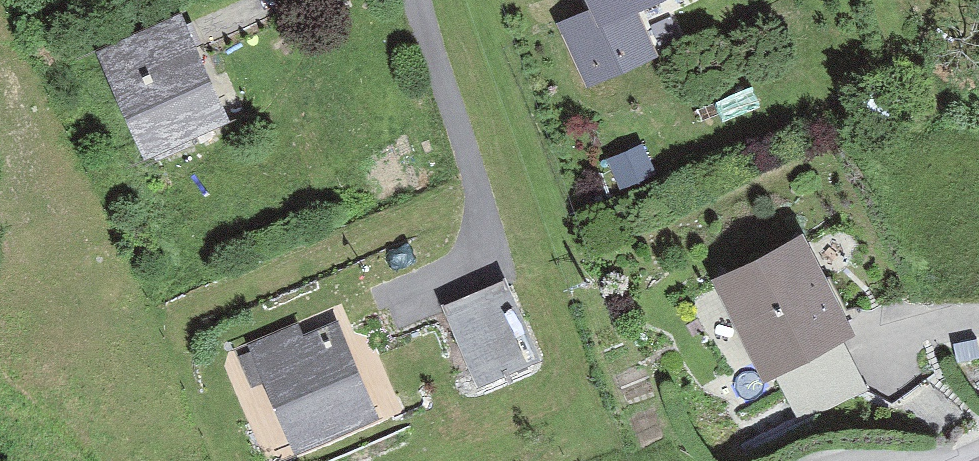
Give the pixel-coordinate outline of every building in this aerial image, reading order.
[(604,12),(629,0),(599,0),(604,12)] [(213,119),(189,63),(197,60),(185,31),(120,59),(156,143),(213,119)] [(727,289),(767,368),(771,366),(838,333),(840,332),(797,252),(727,289)] [(539,360),(507,285),(447,311),(479,386),(539,360)] [(803,385),(852,361),(838,333),(779,362),(771,366),(777,376),(794,367),(803,385)] [(305,351),(299,337),(268,349),(304,439),(368,413),(338,338),(305,351)] [(794,367),(777,376),(785,394),(803,385),(794,367)]
